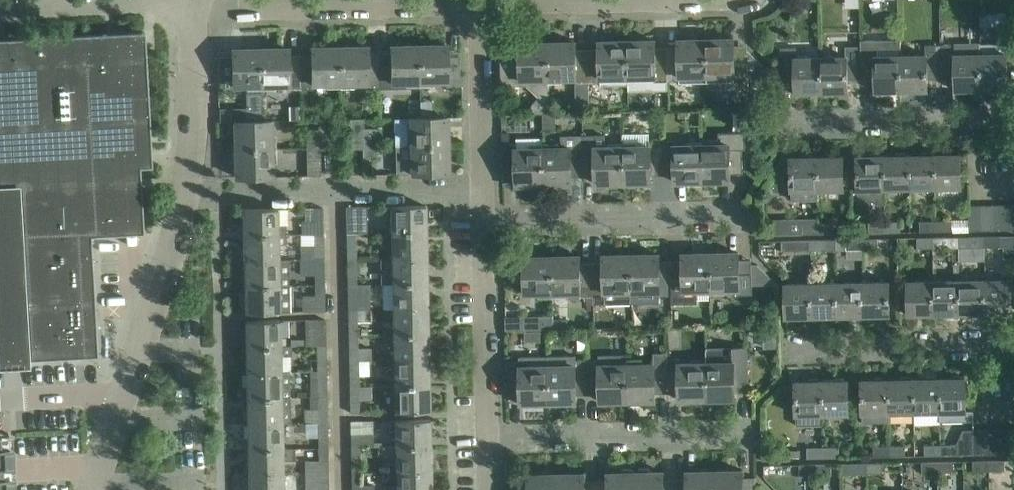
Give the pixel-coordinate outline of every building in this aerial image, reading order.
[(1007,25),(1006,13),(981,13),(981,25),(1007,25)] [(15,189),(24,359),(97,355),(91,235),(143,232),(140,166),(152,166),(145,31),(0,39),(0,190),(15,189)] [(748,61),(747,50),(735,50),(734,38),(706,39),(707,74),(707,88),(749,87),(748,61)] [(681,74),(707,74),(706,39),(679,40),(679,52),(667,52),(667,80),(681,80),(681,74)] [(901,39),(861,39),(861,46),(862,80),(876,80),(876,91),(878,91),(878,93),(889,93),(889,91),(902,91),(901,55),(901,39)] [(667,80),(667,52),(655,52),(655,40),(627,41),(627,75),(654,75),(655,80),(667,80)] [(600,53),(588,53),(588,82),(602,82),(601,76),(627,75),(627,41),(600,41),(600,53)] [(550,77),(549,77),(549,42),(527,43),(527,55),(501,55),(502,86),(528,85),(540,96),(532,104),(532,114),(544,114),(550,114),(550,77)] [(588,82),(588,53),(576,54),(576,42),(549,42),(549,77),(550,77),(575,76),(575,82),(578,82),(578,87),(588,87),(588,82)] [(956,44),(941,44),(941,78),(955,78),(956,90),(958,90),(958,92),(969,92),(969,89),(982,89),(981,43),(956,44)] [(996,89),(1008,89),(1007,43),(987,43),(981,43),(982,89),(985,89),(985,91),(996,91),(996,89)] [(418,45),(419,81),(445,80),(445,86),(460,85),(459,56),(446,56),(446,44),(418,45)] [(927,55),(901,55),(902,91),(905,91),(905,93),(916,93),(916,90),(928,90),(928,78),(941,78),(941,44),(926,44),(927,55)] [(419,81),(418,45),(391,45),(391,57),(379,58),(379,87),(392,86),(392,81),(419,81)] [(299,59),(300,87),(313,87),(313,82),(340,82),(339,46),(312,47),(312,59),(299,59)] [(367,46),(339,46),(340,82),(366,81),(366,87),(379,87),(379,58),(367,58),(367,46)] [(848,80),(862,80),(861,46),(846,46),(846,56),(821,57),(822,92),(825,92),(825,94),(836,94),(836,92),(848,92),(848,80)] [(809,92),(822,92),(821,57),(797,57),(797,47),(781,47),(782,81),(796,81),(796,93),(798,93),(798,95),(809,95),(809,92)] [(260,83),(259,48),(232,49),(233,61),(220,61),(220,90),(234,90),(234,83),(260,83)] [(259,48),(260,83),(286,82),(286,88),(300,87),(299,59),(288,60),(288,48),(259,48)] [(556,113),(550,114),(544,114),(544,122),(556,122),(556,113)] [(622,120),(625,124),(629,124),(630,120),(630,115),(622,115),(622,120)] [(350,147),(363,147),(364,127),(364,117),(350,117),(350,147)] [(411,145),(448,144),(447,117),(394,118),(395,145),(397,145),(411,145)] [(320,148),(321,148),(333,148),(332,118),(319,118),(320,128),(320,148)] [(235,147),(272,147),(271,120),(235,121),(235,147)] [(377,127),(364,127),(363,147),(363,156),(377,156),(377,127)] [(307,128),(308,147),(308,157),(322,157),(321,148),(320,148),(320,128),(307,128)] [(702,144),(701,144),(702,181),(702,182),(703,181),(731,180),(731,168),(743,168),(743,149),(746,149),(745,131),(719,132),(719,139),(702,139),(702,144)] [(623,133),(623,146),(623,183),(652,182),(651,170),(663,170),(662,140),(650,140),(650,132),(623,133)] [(596,183),(623,183),(623,146),(606,146),(605,134),(583,135),(583,171),(596,171),(596,183)] [(562,147),(543,147),(544,184),(572,184),(572,172),(583,171),(583,135),(562,135),(562,147)] [(543,147),(543,137),(517,137),(517,143),(503,144),(504,173),(517,173),(517,185),(544,184),(543,147)] [(675,182),(687,181),(690,185),(700,184),(702,182),(701,144),(675,145),(675,139),(662,140),(663,170),(675,170),(675,182)] [(448,144),(411,145),(397,145),(398,173),(448,172),(448,144)] [(272,176),(272,147),(235,147),(235,150),(232,152),(232,162),(236,164),(236,176),(272,176)] [(946,154),(934,154),(935,188),(962,187),(961,153),(957,154),(957,151),(946,151),(946,154)] [(818,199),(818,190),(817,156),(815,156),(814,154),(804,154),(804,157),(791,157),(792,199),(818,199)] [(883,155),(884,189),(910,188),(909,154),(883,155)] [(910,188),(935,188),(934,154),(909,154),(910,188)] [(884,204),(884,189),(883,155),(857,155),(858,194),(879,204),(884,204)] [(844,156),(817,156),(818,190),(844,190),(844,156)] [(757,163),(753,169),(762,174),(767,165),(762,162),(757,163)] [(981,230),(994,230),(993,204),(981,205),(981,230)] [(1005,230),(1005,204),(993,204),(994,230),(1005,230)] [(1013,229),(1013,204),(1005,204),(1005,230),(1013,229)] [(324,232),(323,205),(314,205),(315,219),(302,220),(302,233),(315,233),(324,232)] [(347,205),(347,232),(356,231),(363,231),(363,205),(347,205)] [(426,230),(425,205),(392,205),(392,231),(426,230)] [(981,230),(981,205),(969,205),(970,230),(981,230)] [(278,207),(243,208),(244,234),(286,233),(286,223),(278,223),(278,207)] [(920,220),(920,231),(936,231),(935,220),(920,220)] [(935,220),(936,231),(952,231),(952,220),(935,220)] [(869,232),(885,232),(885,221),(869,222),(869,232)] [(885,221),(885,232),(901,232),(901,221),(885,221)] [(803,234),(819,233),(819,222),(803,223),(803,234)] [(819,222),(819,233),(835,233),(835,222),(819,222)] [(426,256),(426,230),(392,231),(393,257),(426,256)] [(356,231),(347,232),(348,257),(356,257),(356,231)] [(302,245),(303,258),(324,257),(324,232),(315,233),(315,244),(302,245)] [(286,242),(286,233),(244,234),(244,259),(279,258),(279,242),(286,242)] [(984,247),(984,236),(968,236),(969,247),(984,247)] [(1000,246),(1000,236),(984,236),(984,247),(1000,246)] [(917,248),(933,248),(933,237),(917,237),(917,248)] [(949,248),(949,237),(933,237),(933,248),(949,248)] [(878,249),(878,238),(862,239),(862,249),(878,249)] [(811,240),(811,251),(827,250),(827,239),(811,240)] [(846,250),(862,249),(862,239),(846,239),(846,250)] [(811,251),(811,240),(795,240),(795,251),(811,251)] [(739,252),(711,253),(712,288),(738,288),(739,294),(752,293),(752,285),(752,265),(752,264),(739,264),(739,252)] [(712,288),(711,253),(683,253),(683,265),(672,266),(672,294),(672,303),(696,302),(697,298),(697,288),(712,288)] [(592,267),(593,296),(593,302),(633,301),(632,254),(604,255),(604,267),(592,267)] [(660,295),(672,294),(672,266),(660,266),(659,254),(632,254),(633,301),(660,300),(660,295)] [(579,296),(593,296),(592,267),(580,267),(580,255),(552,256),(553,291),(579,290),(579,296)] [(426,256),(393,257),(381,257),(381,282),(384,282),(427,281),(426,256)] [(537,298),(553,298),(553,291),(552,256),(525,257),(525,260),(513,261),(513,297),(537,296),(537,298)] [(316,282),(325,282),(324,257),(303,258),(303,271),(316,271),(316,282)] [(356,257),(348,257),(349,283),(357,283),(356,257)] [(244,259),(245,284),(280,283),(279,258),(244,259)] [(759,265),(752,265),(752,285),(778,285),(778,284),(759,265)] [(985,279),(960,280),(961,313),(986,313),(985,279)] [(985,279),(986,313),(988,313),(988,315),(999,315),(999,313),(1012,312),(1012,279),(985,279)] [(909,314),(935,314),(934,280),(908,281),(909,314)] [(934,280),(935,314),(961,313),(960,280),(934,280)] [(385,308),(394,308),(427,307),(427,281),(384,282),(385,308)] [(889,281),(863,282),(864,315),(890,315),(889,281)] [(325,308),(325,282),(316,282),(316,295),(304,296),(304,309),(325,308)] [(812,283),(813,316),(838,316),(837,282),(812,283)] [(863,282),(837,282),(838,316),(841,316),(841,318),(851,318),(851,316),(864,315),(863,282)] [(280,311),(280,283),(245,284),(245,312),(280,311)] [(357,283),(349,283),(349,309),(370,309),(370,294),(372,294),(371,283),(357,283)] [(786,317),(813,316),(812,283),(786,283),(786,317)] [(394,334),(428,333),(427,307),(394,308),(394,334)] [(370,309),(349,309),(350,334),(358,334),(357,321),(370,320),(370,309)] [(523,330),(554,329),(553,314),(523,315),(523,330)] [(326,342),(326,317),(317,317),(318,343),(326,342)] [(246,320),(246,344),(280,343),(280,319),(246,320)] [(394,334),(395,359),(428,359),(428,333),(394,334)] [(358,334),(350,334),(350,360),(358,360),(371,359),(370,347),(358,347),(358,334)] [(318,368),(327,368),(326,342),(318,343),(318,368)] [(281,369),(280,343),(246,344),(247,370),(281,369)] [(575,353),(548,354),(549,402),(577,402),(576,390),(589,389),(588,359),(575,359),(575,353)] [(521,403),(549,402),(548,354),(522,354),(522,361),(508,361),(508,391),(521,391),(521,403)] [(680,357),(667,358),(667,388),(679,387),(680,399),(707,399),(707,363),(681,363),(680,357)] [(733,362),(707,363),(707,399),(709,399),(711,402),(721,402),(723,399),(735,398),(735,386),(748,386),(747,357),(733,357),(733,362)] [(656,388),(667,388),(667,358),(655,358),(655,364),(628,365),(628,400),(631,405),(641,404),(644,400),(656,400),(656,388)] [(395,385),(429,384),(428,359),(395,359),(395,385)] [(601,359),(588,359),(589,389),(600,389),(600,401),(628,400),(628,365),(601,365),(601,359)] [(358,360),(350,360),(351,386),(359,386),(358,360)] [(319,394),(327,394),(327,368),(318,368),(319,394)] [(281,369),(247,370),(247,396),(282,395),(281,369)] [(914,412),(940,412),(939,378),(935,378),(935,376),(925,376),(925,378),(913,378),(914,412)] [(939,378),(940,412),(940,421),(974,421),(973,410),(966,410),(966,377),(939,378)] [(823,424),(822,414),(822,381),(819,381),(819,378),(808,379),(808,381),(795,381),(797,425),(823,424)] [(822,381),(822,414),(849,414),(848,380),(844,380),(844,378),(833,378),(834,380),(822,381)] [(887,379),(888,412),(914,412),(913,378),(887,379)] [(888,422),(888,412),(887,379),(862,379),(863,422),(888,422)] [(429,411),(429,384),(395,385),(396,411),(429,411)] [(351,386),(352,411),(359,411),(359,399),(372,398),(371,385),(359,386),(351,386)] [(307,421),(319,421),(328,421),(327,394),(319,394),(319,407),(306,408),(307,421)] [(247,396),(248,422),(282,421),(282,395),(247,396)] [(395,419),(396,445),(430,445),(430,419),(395,419)] [(360,433),(360,420),(351,420),(352,446),(360,446),(374,446),(374,433),(360,433)] [(282,421),(248,422),(248,448),(283,447),(282,421)] [(320,447),(328,446),(328,421),(319,421),(320,447)] [(998,454),(997,428),(986,429),(987,454),(998,454)] [(1010,453),(1009,428),(997,428),(998,454),(1010,453)] [(987,454),(986,429),(974,429),(974,454),(987,454)] [(3,433),(0,433),(0,489),(11,489),(10,475),(5,475),(5,465),(10,464),(9,446),(4,446),(3,433)] [(925,444),(925,455),(941,455),(940,444),(925,444)] [(940,444),(941,455),(957,455),(957,444),(940,444)] [(396,470),(431,470),(430,445),(396,445),(384,446),(384,456),(396,456),(396,470)] [(874,446),(874,456),(889,456),(889,445),(874,446)] [(889,445),(889,456),(905,456),(905,445),(889,445)] [(306,472),(329,472),(328,446),(320,447),(320,459),(305,459),(306,472)] [(360,446),(352,446),(352,471),(361,471),(360,446)] [(823,447),(823,458),(839,457),(839,446),(823,447)] [(248,448),(249,474),(283,473),(283,447),(248,448)] [(807,447),(808,458),(823,458),(823,447),(807,447)] [(1006,459),(989,460),(989,471),(1006,470),(1006,459)] [(989,471),(989,460),(974,460),(974,471),(989,471)] [(923,472),(938,472),(938,461),(923,461),(923,472)] [(955,471),(954,461),(938,461),(938,472),(955,471)] [(884,473),(883,462),(867,463),(867,473),(884,473)] [(832,474),(832,463),(815,464),(816,475),(832,474)] [(852,474),(867,473),(867,463),(852,463),(852,474)] [(801,475),(816,475),(815,464),(800,464),(801,475)] [(676,483),(664,484),(664,472),(652,472),(648,467),(639,468),(636,472),(636,489),(676,489),(676,483)] [(636,472),(635,472),(632,468),(623,468),(620,472),(608,473),(608,485),(596,485),(596,489),(636,489),(636,472)] [(431,470),(396,470),(397,485),(386,485),(386,489),(431,489),(431,470)] [(715,471),(716,489),(756,489),(756,482),(743,482),(743,470),(715,471)] [(352,471),(353,489),(376,489),(376,484),(361,484),(361,471),(352,471)] [(676,483),(676,489),(716,489),(715,471),(687,471),(688,483),(676,483)] [(329,472),(306,472),(306,489),(329,489),(329,472)] [(249,474),(249,489),(283,489),(283,473),(249,474)] [(596,485),(584,485),(584,473),(557,474),(557,489),(596,489),(596,485)] [(557,474),(529,474),(529,489),(557,489),(557,474)]
